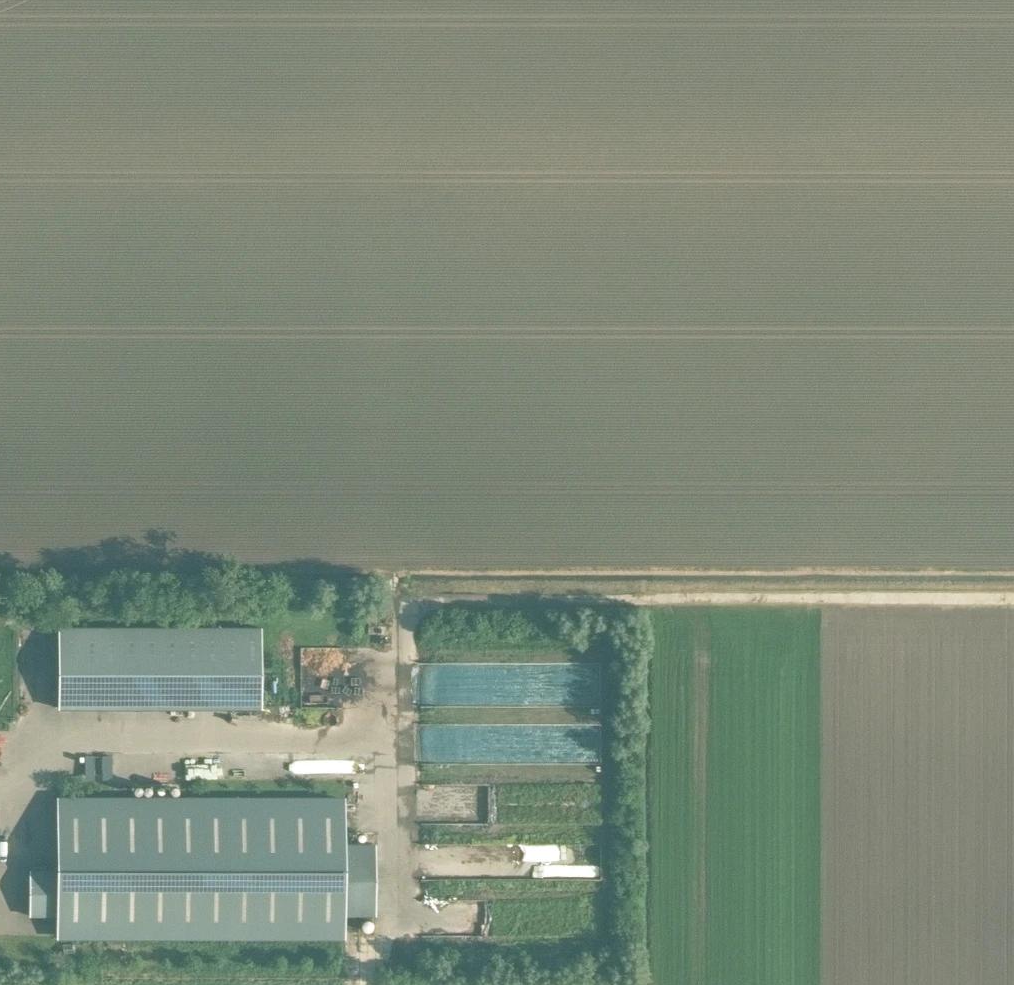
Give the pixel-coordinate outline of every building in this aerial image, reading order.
[(57,627),(57,707),(259,707),(259,627),(57,627)] [(309,641),(310,688),(334,688),(333,677),(347,677),(347,640),(309,641)] [(430,756),(605,754),(604,720),(511,722),(510,690),(517,690),(517,674),(412,676),(412,719),(429,719),(430,756)] [(319,713),(340,712),(339,700),(319,701),(319,713)] [(298,758),(273,759),(274,774),(299,772),(298,758)] [(304,793),(304,780),(279,779),(279,792),(304,793)] [(473,793),(476,806),(495,801),(492,789),(473,793)] [(30,870),(30,915),(58,915),(58,936),(343,936),(343,914),(373,915),(373,844),(343,844),(343,800),(58,799),(58,870),(30,870)] [(474,875),(583,874),(583,849),(474,849),(474,875)] [(118,938),(117,953),(135,954),(136,939),(118,938)]
